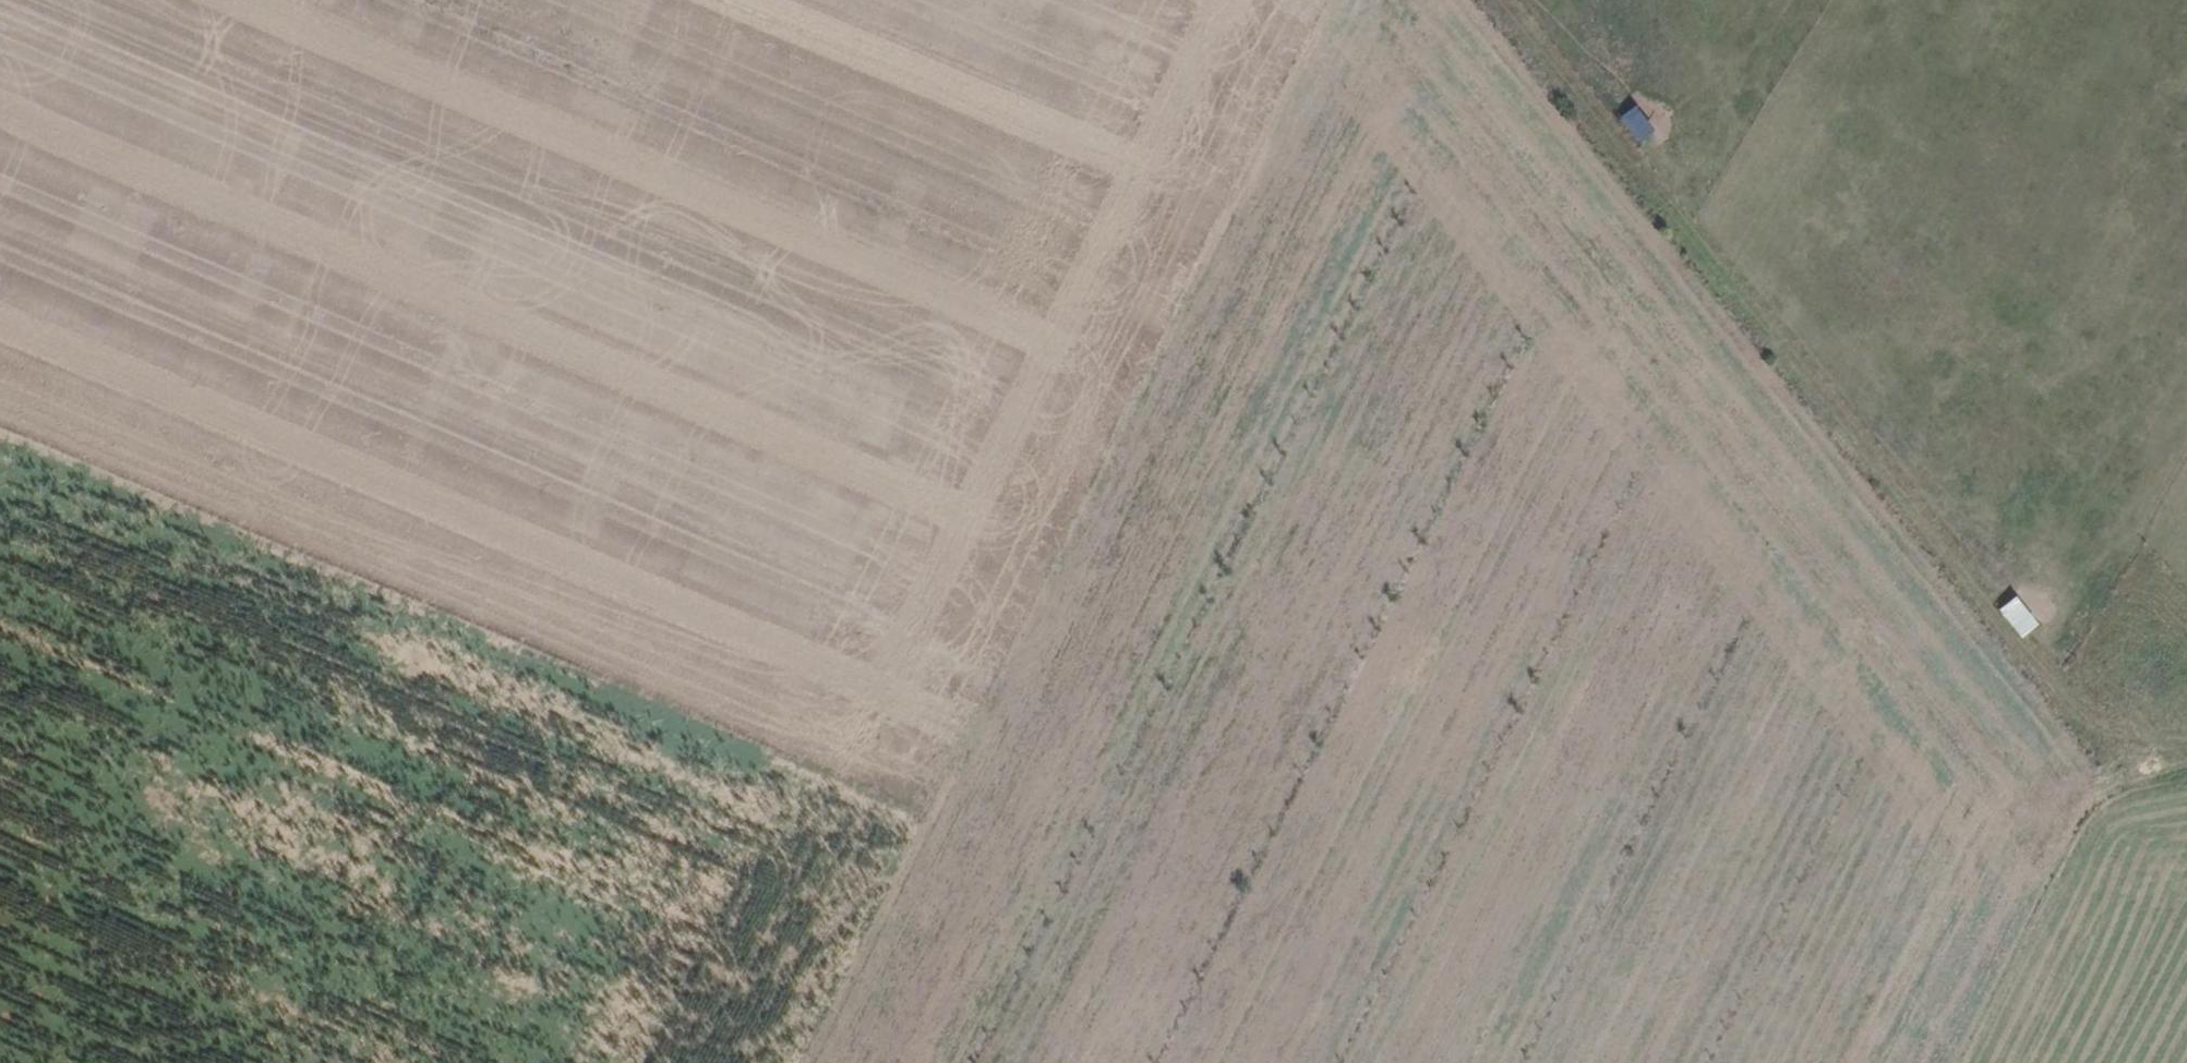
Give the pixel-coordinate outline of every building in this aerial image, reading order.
[(1636,105),(1620,118),(1640,143),(1656,130),(1636,105)] [(2023,638),(2041,624),(2018,595),(2000,609),(2023,638)]
